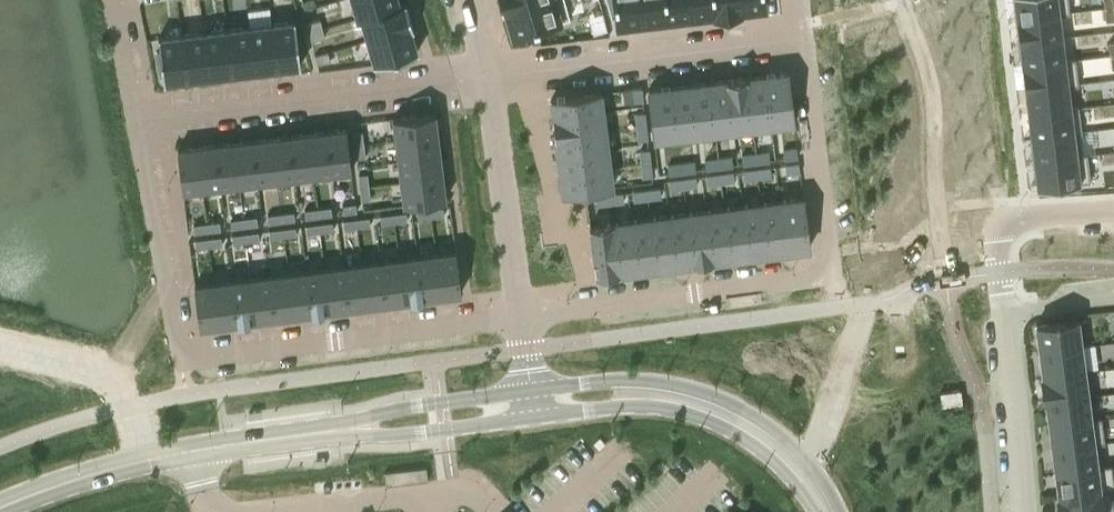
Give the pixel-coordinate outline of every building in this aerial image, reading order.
[(357,18),(361,17),(400,5),(399,0),(352,0),(357,18)] [(506,10),(507,10),(507,9),(538,0),(503,0),(506,10)] [(507,9),(507,10),(515,37),(535,31),(535,28),(570,18),(565,0),(538,0),(507,9)] [(611,14),(616,14),(614,0),(607,0),(611,14)] [(617,25),(644,22),(641,0),(614,0),(617,25)] [(644,22),(668,19),(665,0),(641,0),(644,22)] [(668,19),(691,16),(689,0),(665,0),(668,19)] [(691,16),(714,13),(715,13),(714,0),(689,0),(691,16)] [(715,13),(714,13),(715,16),(741,13),(740,10),(739,10),(738,0),(714,0),(715,13)] [(739,10),(740,10),(765,7),(765,0),(738,0),(739,10)] [(1016,18),(1059,13),(1059,14),(1070,12),(1068,0),(1014,0),(1016,18)] [(400,5),(361,17),(367,40),(410,27),(413,27),(406,4),(400,5)] [(1104,7),(1106,20),(1113,19),(1113,15),(1113,6),(1104,7)] [(1059,13),(1016,18),(1019,42),(1062,36),(1059,14),(1059,13)] [(320,19),(307,22),(309,31),(322,28),(320,19)] [(295,20),(272,23),(277,68),(301,65),(295,20)] [(272,23),(249,26),(255,71),(277,68),(272,23)] [(249,26),(227,29),(232,73),(255,71),(249,26)] [(410,27),(367,40),(374,64),(417,51),(410,27)] [(322,28),(309,31),(311,40),(325,37),(322,28)] [(227,29),(204,31),(210,76),(232,73),(227,29)] [(204,31),(182,34),(187,79),(210,76),(204,31)] [(160,51),(156,51),(158,68),(162,68),(164,81),(187,79),(182,34),(158,37),(160,51)] [(1062,36),(1019,42),(1022,65),(1065,60),(1065,59),(1063,48),(1062,36)] [(328,51),(315,55),(317,64),(330,60),(328,51)] [(1065,60),(1022,65),(1025,89),(1068,84),(1068,85),(1079,84),(1078,83),(1075,58),(1065,59),(1065,60)] [(788,72),(764,75),(771,124),(794,121),(788,72)] [(747,77),(746,77),(752,127),(771,124),(764,75),(747,77)] [(747,77),(727,79),(727,80),(727,79),(733,129),(752,127),(746,77),(747,77)] [(727,80),(709,82),(715,131),(733,129),(727,79),(727,80)] [(709,82),(690,84),(696,133),(715,131),(709,82)] [(690,84),(672,86),(678,136),(696,133),(690,84)] [(1068,84),(1025,89),(1028,113),(1071,108),(1071,107),(1069,97),(1068,85),(1068,84)] [(672,86),(648,89),(654,139),(678,136),(672,86)] [(641,87),(632,88),(633,100),(643,99),(641,87)] [(600,92),(551,98),(554,117),(603,111),(600,92)] [(1071,108),(1028,113),(1031,137),(1079,131),(1079,132),(1082,132),(1079,106),(1071,107),(1071,108)] [(554,117),(553,117),(556,137),(556,136),(605,130),(603,111),(554,117)] [(435,112),(393,117),(396,140),(438,135),(435,112)] [(644,112),(635,113),(637,126),(646,125),(644,112)] [(646,125),(637,126),(639,140),(647,139),(646,125)] [(347,128),(327,130),(332,172),(352,170),(347,128)] [(327,130),(308,132),(314,174),(332,172),(327,130)] [(363,130),(354,131),(355,145),(364,144),(363,130)] [(605,130),(556,136),(556,137),(558,154),(607,149),(605,130)] [(1079,131),(1031,137),(1034,161),(1082,155),(1082,153),(1079,132),(1079,131)] [(308,132),(290,135),(295,177),(314,174),(308,132)] [(290,135),(271,137),(276,179),(295,177),(290,135)] [(438,135),(396,140),(398,161),(440,156),(438,135)] [(271,137),(253,139),(258,181),(276,179),(271,137)] [(253,139),(234,141),(239,184),(258,181),(253,139)] [(234,141),(216,144),(221,186),(239,184),(234,141)] [(216,144),(197,146),(202,188),(221,186),(216,144)] [(364,144),(355,145),(357,158),(366,157),(364,144)] [(197,146),(178,148),(183,190),(202,188),(197,146)] [(797,147),(783,149),(784,158),(798,156),(797,147)] [(607,149),(558,154),(560,173),(609,167),(607,149)] [(649,149),(640,150),(642,163),(651,162),(649,149)] [(768,151),(755,153),(756,162),(770,160),(768,151)] [(755,153),(742,155),(743,164),(756,162),(755,153)] [(1082,155),(1034,161),(1037,187),(1090,180),(1087,153),(1082,153),(1082,155)] [(440,156),(398,161),(401,182),(443,177),(440,156)] [(731,156),(718,158),(719,167),(733,165),(731,156)] [(718,158),(705,160),(706,169),(719,167),(718,158)] [(694,161),(681,163),(682,172),(696,170),(694,161)] [(651,162),(642,163),(643,176),(652,175),(651,162)] [(681,163),(668,164),(669,173),(682,172),(681,163)] [(799,163),(785,165),(787,173),(800,172),(799,163)] [(609,167),(560,173),(563,193),(612,187),(609,167)] [(770,167),(757,168),(758,177),(771,176),(770,167)] [(757,168),(744,170),(745,179),(758,177),(757,168)] [(733,171),(720,173),(721,182),(734,180),(733,171)] [(368,173),(359,174),(361,187),(369,186),(368,173)] [(720,173),(707,175),(708,184),(721,182),(720,173)] [(696,176),(683,178),(684,187),(697,185),(696,176)] [(443,177),(401,182),(404,204),(446,199),(443,177)] [(683,178),(670,180),(671,189),(684,187),(683,178)] [(369,186),(361,187),(362,200),(371,199),(369,186)] [(659,187),(646,189),(648,198),(661,196),(659,187)] [(646,189),(633,191),(635,200),(648,198),(646,189)] [(622,192),(609,194),(610,203),(624,201),(622,192)] [(609,194),(596,195),(597,204),(610,203),(609,194)] [(803,198),(780,201),(786,250),(810,247),(803,198)] [(780,201),(761,203),(768,252),(786,250),(780,201)] [(356,203),(342,204),(344,213),(357,211),(356,203)] [(761,203),(743,206),(749,255),(768,252),(761,203)] [(331,206),(318,208),(319,216),(332,215),(331,206)] [(743,206),(724,208),(731,257),(749,255),(743,206)] [(444,207),(430,208),(431,217),(445,215),(444,207)] [(318,208),(304,209),(305,218),(319,216),(318,208)] [(430,208),(417,210),(418,219),(431,217),(430,208)] [(724,208),(706,210),(712,260),(713,260),(731,257),(724,208)] [(706,210),(687,213),(694,262),(712,260),(706,210)] [(294,211),(281,212),(282,221),(295,219),(294,211)] [(281,212),(267,214),(268,223),(282,221),(281,212)] [(407,212),(393,213),(394,222),(408,220),(407,212)] [(393,213),(380,215),(381,224),(394,222),(393,213)] [(687,213),(669,215),(676,264),(693,262),(694,262),(687,213)] [(669,215),(650,218),(657,267),(676,264),(669,215)] [(257,216),(244,217),(245,226),(258,224),(257,216)] [(370,216),(356,218),(357,227),(371,225),(370,216)] [(244,217),(230,219),(231,228),(245,226),(244,217)] [(356,218),(343,220),(344,229),(357,227),(356,218)] [(650,218),(632,220),(638,269),(657,267),(650,218)] [(632,220),(613,223),(620,272),(638,269),(632,220)] [(220,221),(207,222),(208,231),(221,229),(220,221)] [(333,221),(319,223),(320,232),(334,230),(333,221)] [(207,222),(193,224),(194,233),(208,231),(207,222)] [(319,223),(306,225),(307,234),(320,232),(319,223)] [(613,223),(590,226),(596,275),(620,272),(613,223)] [(296,226),(282,228),(283,237),(297,235),(296,226)] [(282,228),(269,230),(270,238),(283,237),(282,228)] [(258,231),(245,233),(246,242),(259,240),(258,231)] [(245,233),(232,234),(233,243),(246,242),(245,233)] [(221,236),(208,238),(209,246),(222,245),(221,236)] [(208,238),(195,239),(196,248),(209,246),(208,238)] [(456,250),(436,252),(442,295),(461,292),(456,250)] [(436,252),(418,255),(423,297),(442,295),(436,252)] [(418,255),(399,257),(405,299),(423,297),(418,255)] [(399,257),(381,260),(386,302),(405,299),(399,257)] [(381,260),(362,262),(368,305),(386,302),(381,260)] [(362,262),(344,265),(349,307),(368,305),(362,262)] [(344,265),(325,267),(331,309),(349,307),(344,265)] [(325,267),(307,270),(312,312),(331,309),(325,267)] [(307,270),(288,272),(294,314),(312,312),(307,270)] [(288,272),(269,275),(275,317),(294,314),(288,272)] [(269,275),(251,277),(256,319),(275,317),(269,275)] [(251,277),(232,279),(238,322),(256,319),(251,277)] [(232,279),(214,282),(219,324),(238,322),(232,279)] [(214,282),(195,284),(200,327),(219,324),(214,282)] [(1039,350),(1082,345),(1078,319),(1036,325),(1039,350)] [(1039,350),(1042,375),(1042,376),(1085,370),(1085,369),(1082,345),(1039,350)] [(1088,395),(1088,396),(1094,396),(1090,368),(1085,369),(1085,370),(1042,376),(1042,375),(1041,375),(1045,402),(1046,402),(1046,401),(1088,395)] [(1091,418),(1088,396),(1088,395),(1046,401),(1046,402),(1049,424),(1091,419),(1091,418)] [(1091,419),(1049,424),(1052,448),(1100,442),(1100,443),(1105,442),(1102,417),(1091,418),(1091,419)] [(1100,442),(1052,448),(1055,472),(1103,466),(1100,443),(1100,442)] [(1055,472),(1058,495),(1058,496),(1111,489),(1113,489),(1113,480),(1112,465),(1103,466),(1055,472)] [(384,471),(386,484),(428,480),(427,466),(384,471)] [(1058,495),(1057,495),(1059,511),(1113,511),(1113,509),(1111,489),(1058,496),(1058,495)]
